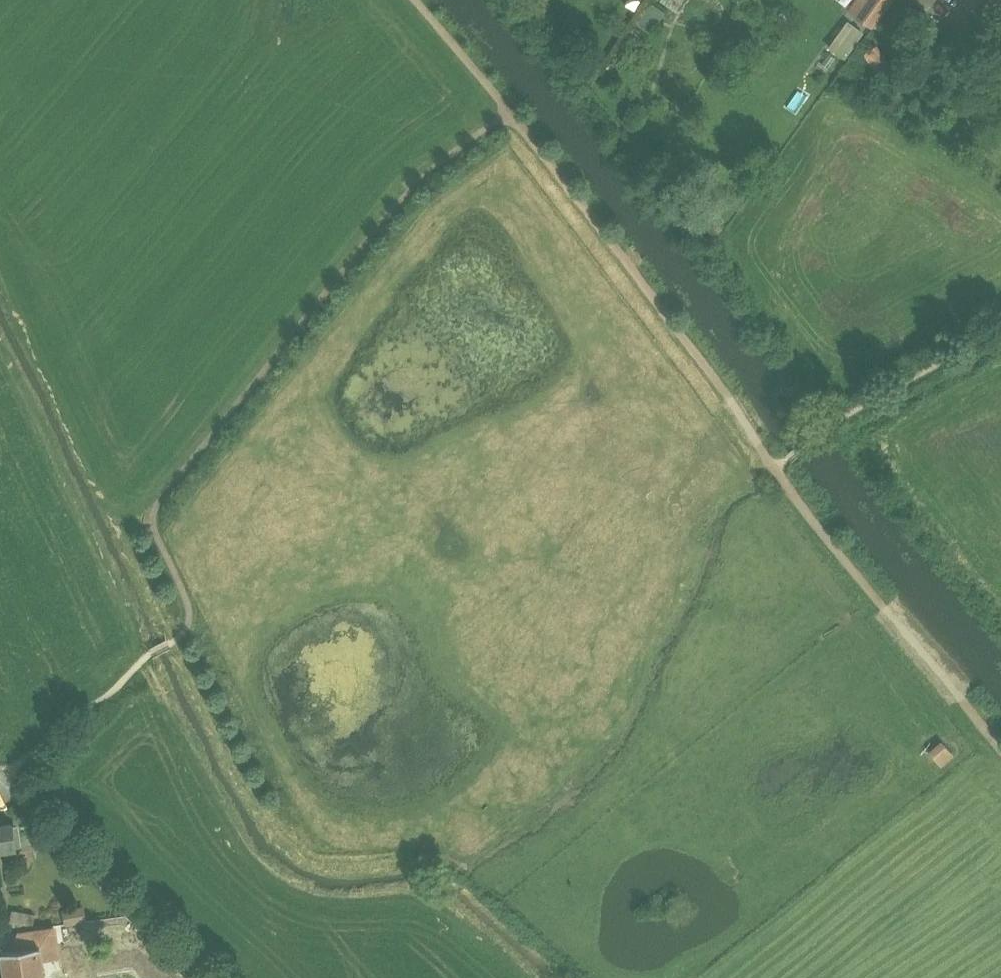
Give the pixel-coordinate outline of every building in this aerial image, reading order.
[(855,11),(875,25),(893,0),(863,0),(855,11)] [(955,11),(963,0),(940,0),(955,11)] [(840,19),(822,47),(840,59),(859,32),(840,19)] [(940,746),(926,753),(932,766),(946,759),(940,746)] [(0,826),(0,849),(17,847),(15,824),(0,826)] [(35,914),(14,910),(12,920),(33,924),(35,914)] [(3,951),(8,977),(47,977),(42,945),(3,951)]
